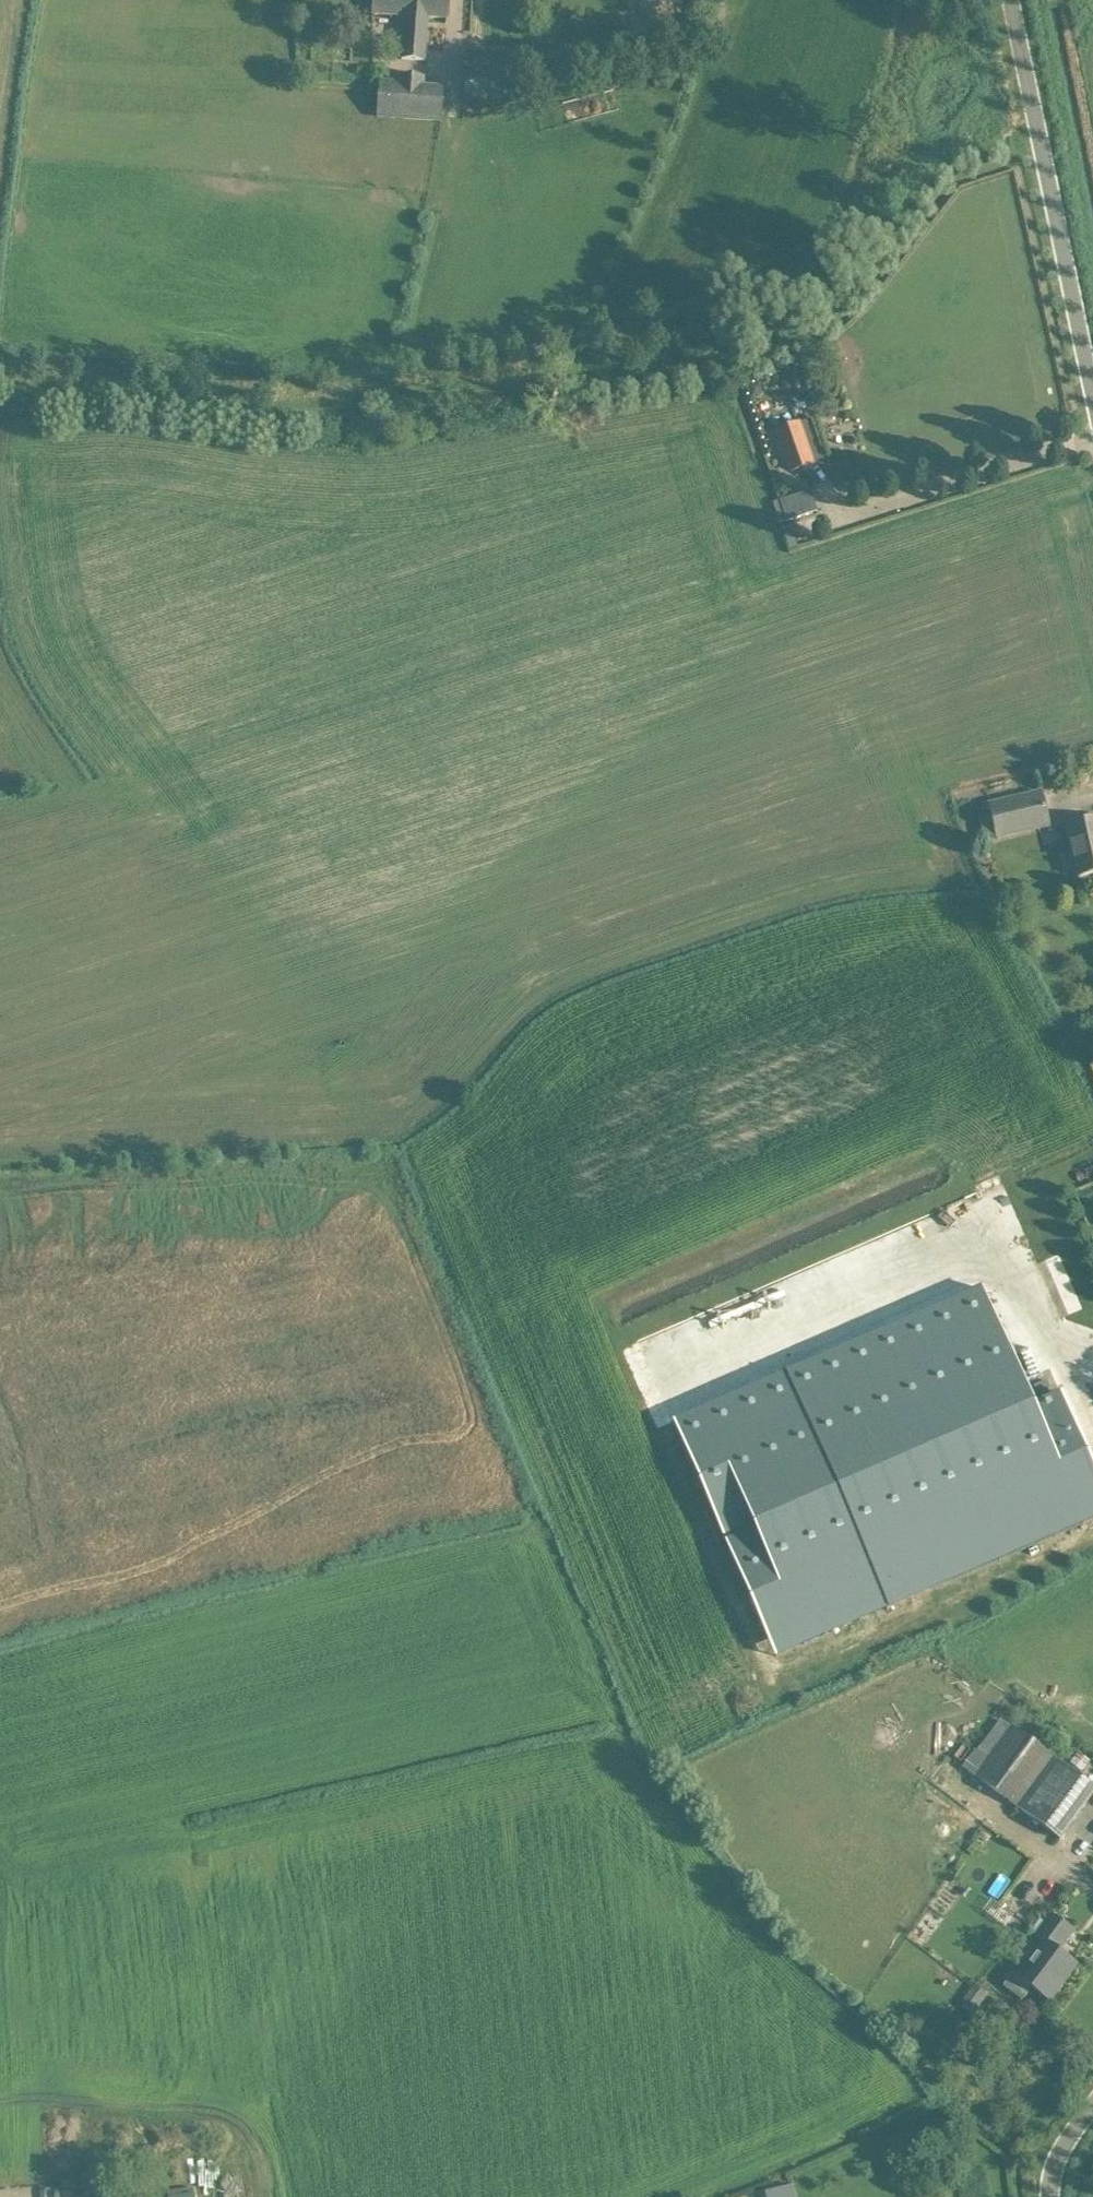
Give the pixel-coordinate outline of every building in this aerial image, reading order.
[(448,4),(448,0),(374,0),(373,13),(405,15),(402,59),(425,60),(428,16),(447,17),(448,4)] [(529,83),(530,54),(466,51),(464,80),(503,82),(529,84),(529,83)] [(424,76),(401,74),(400,81),(380,79),(377,118),(441,123),(444,86),(423,85),(424,76)] [(778,430),(792,470),(812,463),(798,423),(778,430)] [(808,515),(813,513),(806,492),(801,494),(781,500),(780,500),(787,522),(808,515)] [(996,838),(1049,825),(1040,790),(987,803),(990,814),(996,838)] [(1082,822),(1066,826),(1078,876),(1092,873),(1092,820),(1082,822)] [(673,1421),(759,1620),(871,1571),(887,1608),(1092,1519),(1092,1468),(1060,1392),(1032,1404),(982,1287),(673,1421)] [(1092,1796),(1092,1786),(1012,1726),(976,1776),(1016,1806),(1060,1840),(1092,1796)] [(1090,1760),(1078,1752),(1070,1763),(1082,1771),(1090,1760)] [(1021,1999),(1031,1986),(1048,1999),(1060,1983),(1056,1980),(1071,1961),(1057,1951),(1072,1930),(1051,1915),(1035,1936),(1045,1944),(1021,1977),(1014,1971),(1003,1985),(1021,1999)] [(988,1993),(974,1983),(962,1999),(977,2009),(988,1993)]
